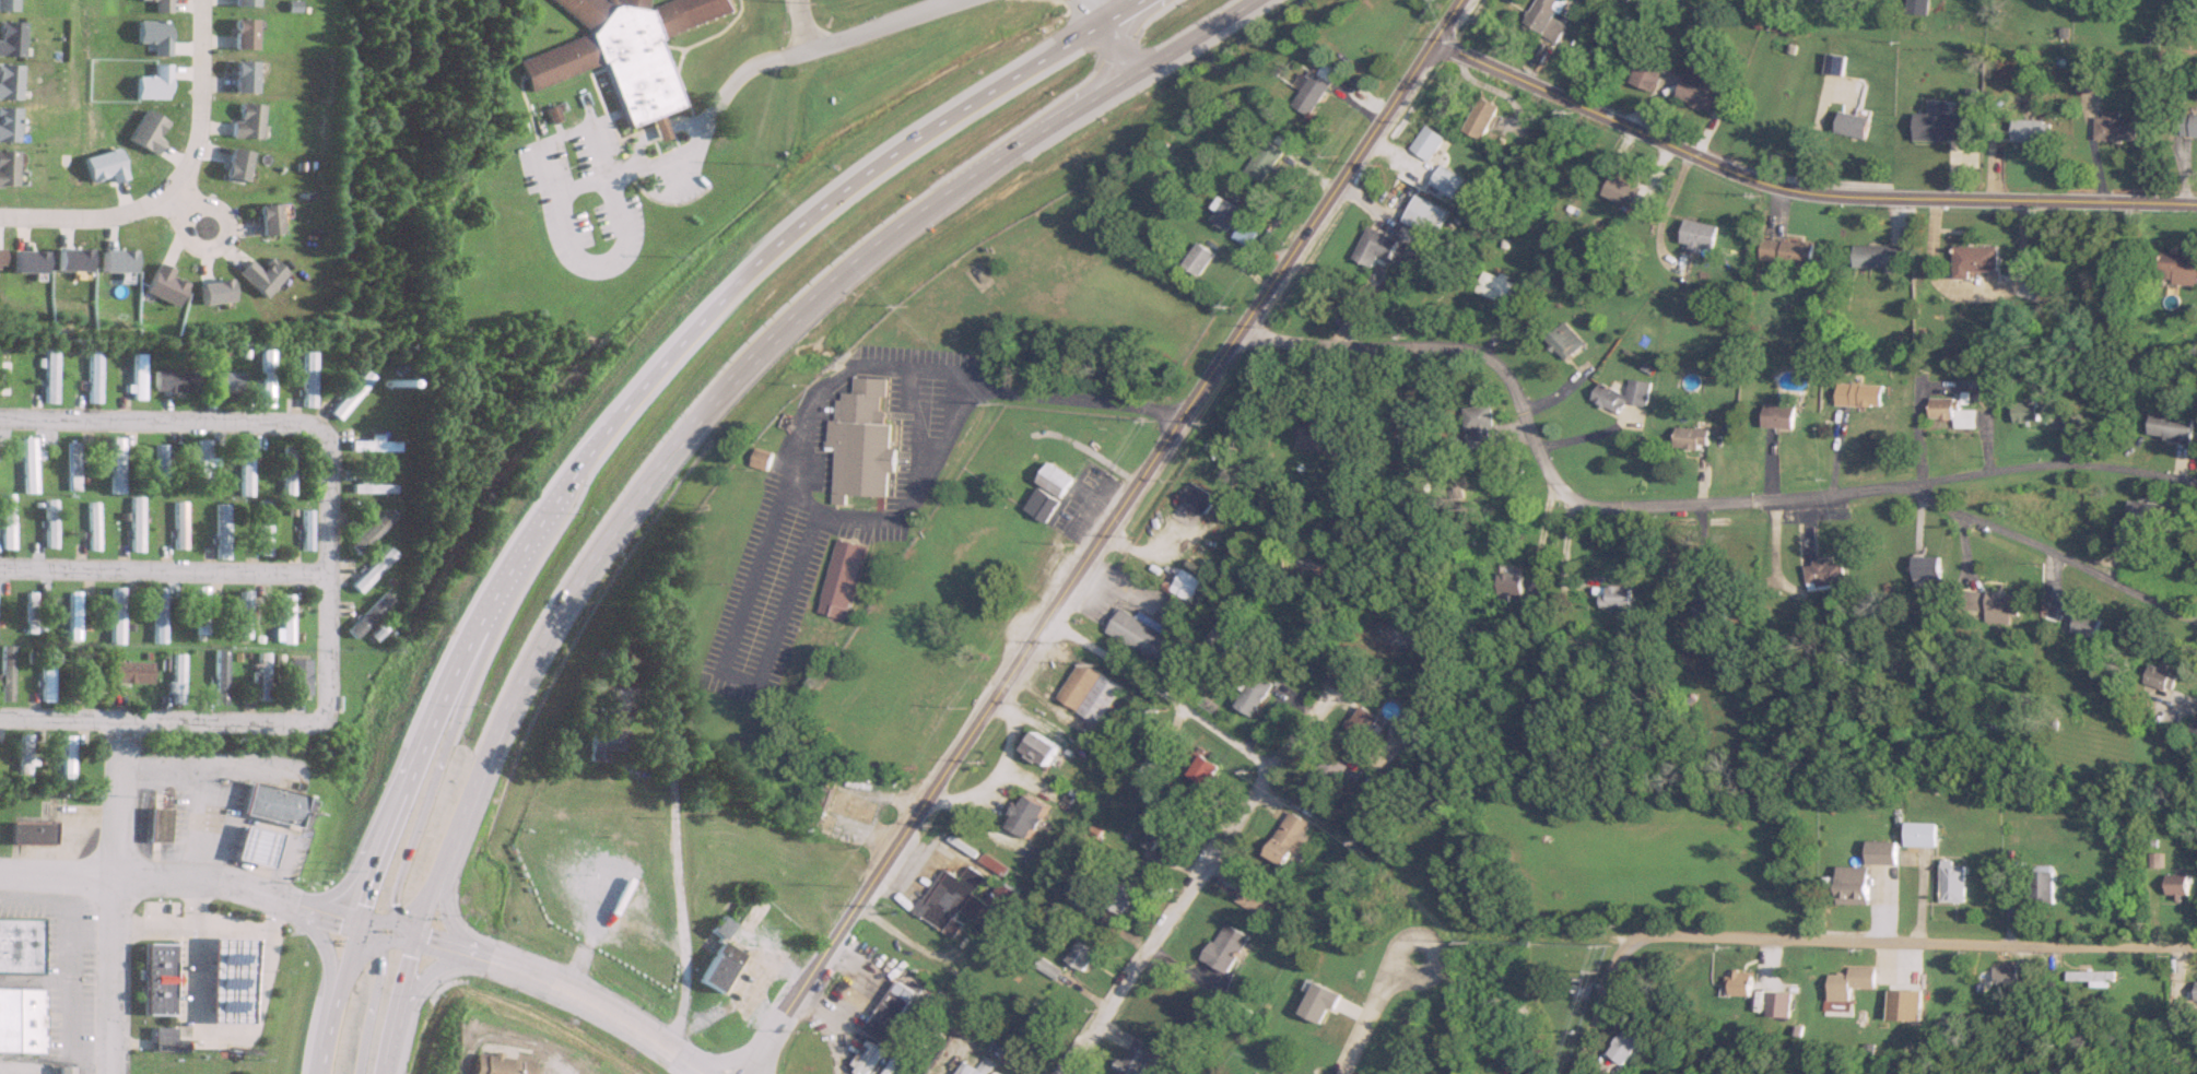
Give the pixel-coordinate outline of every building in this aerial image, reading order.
[(648,0),(548,0),(580,21),(585,36),(513,59),(523,90),(603,64),(624,129),(649,121),(655,138),(657,140),(666,137),(659,115),(680,108),(657,37),(728,15),(731,10),(728,0),(666,0),(650,5),(648,0)] [(1567,24),(1557,20),(1567,0),(1536,0),(1524,24),(1558,41),(1567,24)] [(1927,14),(1927,0),(1909,0),(1909,14),(1927,14)] [(230,49),(252,49),(252,19),(230,19),(230,49)] [(1841,76),(1845,56),(1827,53),(1823,73),(1841,76)] [(1663,67),(1639,57),(1629,82),(1653,91),(1663,67)] [(1311,115),(1334,72),(1322,65),(1317,74),(1310,71),(1292,105),(1311,115)] [(1713,110),(1723,77),(1686,67),(1677,100),(1713,110)] [(2097,92),(2097,84),(2088,84),(2088,72),(2081,72),(2081,92),(2097,92)] [(1499,106),(1480,96),(1463,130),(1482,140),(1499,106)] [(1964,113),(1948,113),(1948,100),(1930,100),(1930,114),(1916,114),(1916,141),(1964,141),(1964,113)] [(260,104),(236,103),(236,121),(228,120),(228,137),(259,138),(260,104)] [(540,110),(545,123),(555,119),(550,106),(540,110)] [(1865,139),(1870,118),(1841,110),(1835,132),(1865,139)] [(2138,140),(2138,117),(2122,117),(2122,113),(2097,113),(2097,140),(2138,140)] [(2183,114),(2183,136),(2196,136),(2196,114),(2183,114)] [(2015,141),(2046,141),(2046,119),(2015,119),(2015,141)] [(1443,136),(1422,125),(1409,150),(1430,161),(1443,136)] [(1282,150),(1265,140),(1244,172),(1261,183),(1282,150)] [(219,178),(241,182),(246,152),(224,148),(219,178)] [(0,151),(0,187),(17,187),(17,151),(0,151)] [(1631,210),(1642,190),(1614,175),(1603,195),(1631,210)] [(1448,211),(1415,196),(1403,223),(1436,238),(1448,211)] [(1229,231),(1243,211),(1226,200),(1213,220),(1229,231)] [(277,235),(276,205),(254,206),(255,236),(277,235)] [(1712,251),(1717,225),(1685,219),(1680,245),(1712,251)] [(1232,237),(1248,246),(1256,233),(1240,224),(1232,237)] [(1388,261),(1398,241),(1368,226),(1352,259),(1372,269),(1379,256),(1388,261)] [(1761,261),(1812,264),(1814,242),(1762,238),(1761,261)] [(1199,276),(1215,254),(1198,242),(1182,265),(1199,276)] [(1905,245),(1855,245),(1855,267),(1905,267),(1905,245)] [(1974,279),(1974,270),(1999,270),(1999,246),(1956,246),(1956,279),(1974,279)] [(2196,284),(2196,266),(2196,254),(2161,252),(2159,282),(2196,284)] [(1513,281),(1487,268),(1476,290),(1502,303),(1513,281)] [(1546,339),(1566,360),(1584,343),(1564,322),(1546,339)] [(12,347),(2,347),(2,396),(12,396),(12,347)] [(99,347),(88,347),(88,403),(99,403),(99,347)] [(45,403),(56,403),(56,348),(45,348),(45,403)] [(259,406),(270,406),(270,350),(259,350),(259,406)] [(301,407),(312,407),(312,352),(301,352),(301,407)] [(142,354),(131,354),(131,400),(142,400),(142,354)] [(154,371),(154,391),(196,391),(196,371),(154,371)] [(328,413),(337,420),(372,378),(363,371),(328,413)] [(240,393),(240,372),(206,372),(206,393),(240,393)] [(885,378),(852,377),(852,392),(836,391),(835,420),(827,419),(826,448),(835,448),(833,501),(845,502),(845,494),(886,496),(887,472),(894,473),(895,448),(889,448),(890,423),(883,423),(885,378)] [(1643,405),(1651,384),(1631,377),(1625,393),(1598,382),(1592,401),(1620,411),(1625,398),(1643,405)] [(1882,405),(1882,383),(1837,383),(1837,405),(1882,405)] [(1954,427),(1976,427),(1976,409),(1958,409),(1958,397),(1931,397),(1931,418),(1954,418),(1954,427)] [(2015,420),(2039,420),(2039,400),(2015,400),(2015,420)] [(1793,427),(1794,403),(1764,403),(1764,427),(1793,427)] [(1490,447),(1490,405),(1466,405),(1466,447),(1490,447)] [(2192,418),(2152,411),(2147,435),(2187,442),(2192,418)] [(1676,447),(1707,448),(1708,428),(1677,427),(1676,447)] [(367,440),(348,440),(348,451),(396,451),(396,440),(379,440),(379,434),(367,434),(367,440)] [(108,493),(119,493),(119,437),(108,437),(108,493)] [(23,438),(23,492),(34,492),(34,438),(23,438)] [(206,440),(194,440),(194,490),(206,490),(206,440)] [(248,440),(237,440),(237,495),(248,495),(248,440)] [(66,490),(77,490),(77,442),(66,442),(66,490)] [(152,445),(152,484),(162,484),(162,445),(152,445)] [(280,494),(290,494),(290,447),(280,447),(280,494)] [(751,466),(766,469),(771,452),(755,448),(751,466)] [(1075,478),(1051,462),(1037,481),(1062,497),(1075,478)] [(1217,498),(1192,481),(1181,498),(1206,515),(1217,498)] [(392,492),(392,484),(351,484),(351,492),(392,492)] [(1024,508),(1046,523),(1060,502),(1038,487),(1024,508)] [(10,548),(10,494),(0,494),(0,548),(10,548)] [(139,551),(139,497),(127,497),(127,551),(139,551)] [(2139,524),(2169,530),(2173,506),(2133,499),(2128,520),(2117,518),(2113,542),(2135,546),(2139,524)] [(42,547),(52,547),(52,500),(42,500),(42,547)] [(267,500),(255,500),(255,555),(267,555),(267,500)] [(95,502),(85,502),(85,550),(95,550),(95,502)] [(171,548),(182,548),(182,502),(171,502),(171,548)] [(346,546),(354,555),(393,516),(385,508),(346,546)] [(222,510),(213,510),(213,548),(222,548),(222,510)] [(352,511),(337,511),(337,526),(352,526),(352,511)] [(862,545),(835,538),(818,612),(846,618),(862,545)] [(348,584),(355,593),(395,555),(387,547),(348,584)] [(1915,578),(1941,578),(1941,556),(1915,556),(1915,578)] [(1807,588),(1844,588),(1843,562),(1806,563),(1807,588)] [(1676,580),(1688,579),(1687,563),(1675,564),(1676,580)] [(1511,602),(1511,596),(1523,596),(1523,567),(1500,567),(1500,602),(1511,602)] [(1548,604),(1548,582),(1532,582),(1532,604),(1548,604)] [(1635,586),(1611,586),(1611,596),(1605,596),(1605,606),(1635,606),(1635,586)] [(107,643),(118,643),(118,587),(106,587),(107,643)] [(149,642),(160,642),(160,587),(149,587),(149,642)] [(2019,617),(2022,595),(1976,589),(1973,612),(1987,614),(1986,622),(2012,625),(2013,616),(2019,617)] [(234,638),(244,638),(244,590),(234,590),(234,638)] [(30,633),(30,592),(21,592),(21,633),(30,633)] [(64,592),(64,640),(74,640),(74,592),(64,592)] [(352,637),(390,599),(382,592),(344,630),(352,637)] [(192,636),(202,636),(202,594),(192,594),(192,636)] [(287,594),(276,594),(276,643),(287,643),(287,594)] [(140,630),(140,601),(131,601),(131,630),(140,630)] [(2041,613),(2056,624),(2065,613),(2050,601),(2041,613)] [(1159,665),(1171,645),(1161,640),(1166,631),(1143,617),(1142,620),(1116,606),(1101,632),(1159,665)] [(2072,630),(2094,640),(2102,621),(2080,611),(2072,630)] [(9,700),(9,645),(0,645),(0,700),(9,700)] [(50,646),(38,646),(38,701),(50,701),(50,646)] [(222,704),(222,650),(210,650),(210,704),(222,704)] [(83,696),(92,696),(92,652),(83,652),(83,696)] [(263,652),(251,652),(251,701),(263,701),(263,652)] [(168,654),(168,704),(179,704),(179,654),(168,654)] [(306,659),(285,659),(285,694),(306,694),(306,659)] [(1119,685),(1079,660),(1055,698),(1095,723),(1119,685)] [(147,662),(110,662),(110,683),(147,683),(147,662)] [(2147,682),(2167,689),(2170,686),(2174,688),(2180,675),(2174,674),(2175,672),(2167,669),(2169,668),(2155,663),(2155,664),(2154,664),(2147,682)] [(1253,716),(1273,682),(1256,672),(1236,705),(1253,716)] [(1347,726),(1365,737),(1378,716),(1360,705),(1347,726)] [(1398,723),(1411,732),(1423,715),(1410,706),(1398,723)] [(2193,713),(2196,715),(2196,732),(2188,730),(2193,713)] [(624,750),(624,730),(587,730),(587,760),(604,760),(604,750),(624,750)] [(1058,744),(1032,731),(1022,751),(1049,764),(1058,744)] [(28,734),(17,734),(17,783),(28,783),(28,734)] [(61,736),(61,783),(70,783),(70,736),(61,736)] [(1185,770),(1205,784),(1218,763),(1199,750),(1185,770)] [(1304,788),(1323,801),(1347,763),(1328,751),(1304,788)] [(1141,770),(1160,781),(1169,765),(1150,754),(1141,770)] [(300,794),(242,781),(234,814),(292,828),(300,794)] [(1026,837),(1045,805),(1024,793),(1005,825),(1026,837)] [(168,842),(169,808),(149,808),(149,842),(168,842)] [(1308,820),(1287,810),(1265,855),(1283,863),(1288,852),(1303,859),(1313,838),(1302,833),(1308,820)] [(56,821),(10,821),(10,844),(56,844),(56,821)] [(1936,845),(1936,821),(1906,821),(1906,845),(1936,845)] [(237,824),(229,857),(267,866),(275,833),(237,824)] [(1867,863),(1897,863),(1897,840),(1867,840),(1867,863)] [(2153,854),(2150,864),(2161,866),(2163,856),(2153,854)] [(1942,901),(1966,901),(1966,861),(1942,861),(1942,901)] [(912,911),(953,937),(961,923),(953,918),(958,909),(993,931),(1017,892),(999,881),(986,902),(971,892),(982,875),(967,865),(959,877),(941,866),(912,911)] [(1868,865),(1837,865),(1837,903),(1868,903),(1868,865)] [(2033,902),(2054,902),(2054,865),(2033,865),(2033,902)] [(1120,915),(1139,882),(1122,872),(1103,905),(1120,915)] [(2190,883),(2168,882),(2168,897),(2190,897),(2190,883)] [(710,928),(720,937),(731,925),(721,916),(710,928)] [(42,918),(0,917),(0,973),(42,974),(42,918)] [(1225,974),(1246,935),(1223,922),(1201,961),(1225,974)] [(253,937),(211,936),(210,1023),(252,1023),(253,937)] [(741,953),(721,940),(698,978),(718,990),(741,953)] [(1082,971),(1095,953),(1079,941),(1066,959),(1082,971)] [(145,1014),(175,1014),(175,942),(146,942),(145,1014)] [(2016,981),(2014,964),(1991,966),(1992,983),(2016,981)] [(1829,1000),(1851,1000),(1851,987),(1875,987),(1875,967),(1849,967),(1849,974),(1829,974),(1829,1000)] [(2087,986),(2111,986),(2111,970),(2063,970),(2063,981),(2087,981),(2087,986)] [(1750,971),(1729,971),(1729,995),(1750,995),(1750,971)] [(862,1029),(890,1048),(902,1030),(893,1024),(914,993),(895,981),(862,1029)] [(39,1051),(40,988),(0,988),(0,1050),(39,1051)] [(1790,992),(1767,992),(1767,1017),(1790,1017),(1790,992)] [(1043,1020),(1027,1017),(1024,1032),(1040,1035),(1043,1020)] [(155,1028),(155,1044),(165,1044),(165,1049),(177,1049),(177,1028),(155,1028)] [(1646,1043),(1625,1028),(1607,1051),(1628,1067),(1646,1043)] [(1154,1048),(1134,1037),(1113,1073),(1140,1073),(1154,1048)] [(532,1061),(472,1051),(469,1073),(530,1073),(532,1061)]
